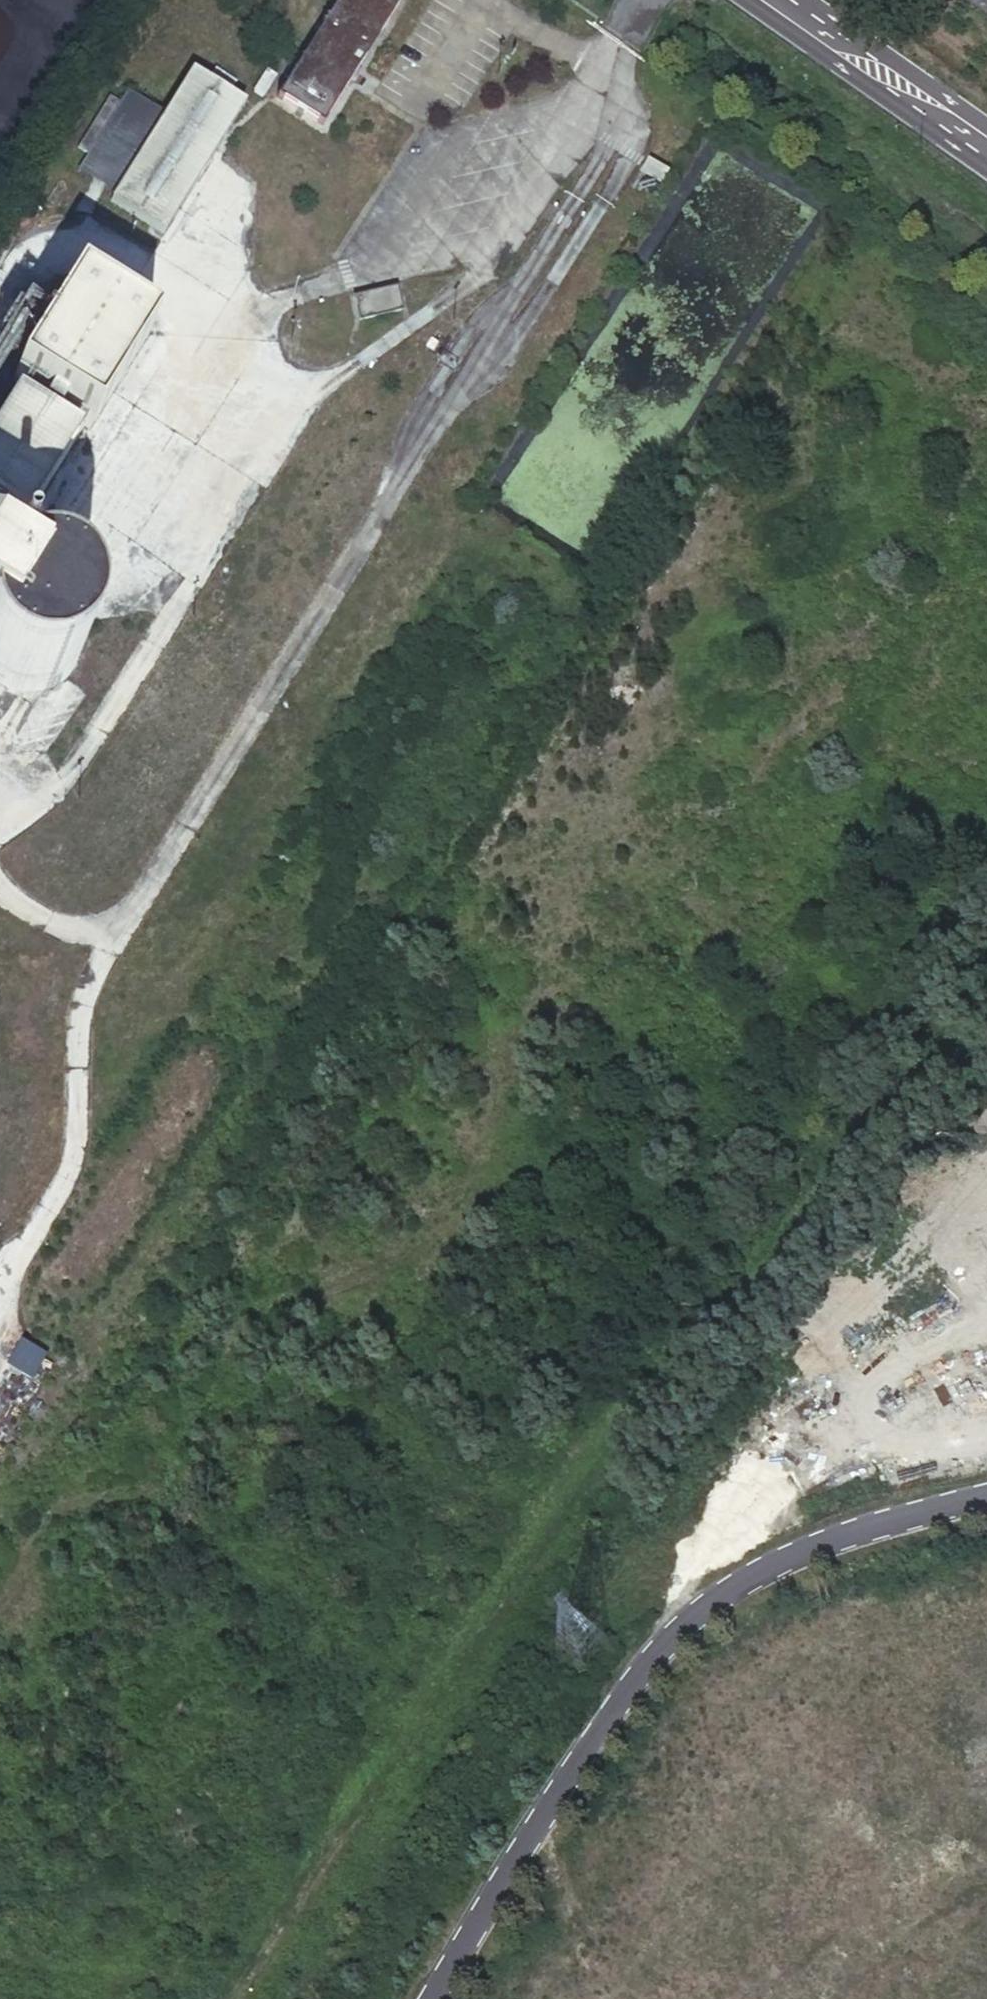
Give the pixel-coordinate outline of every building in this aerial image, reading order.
[(276,97),(322,126),(402,0),(337,0),(276,97)] [(289,38),(280,32),(271,47),(280,53),(289,38)] [(192,70),(110,200),(163,233),(244,104),(192,70)] [(72,286),(13,381),(21,386),(84,426),(89,429),(149,334),(72,286)] [(396,289),(354,298),(359,320),(401,310),(396,289)] [(21,386),(0,420),(0,560),(84,426),(21,386)] [(32,587),(24,587),(15,588),(7,590),(0,593),(0,689),(7,692),(15,694),(24,696),(33,695),(41,693),(49,690),(57,686),(64,680),(69,674),(74,666),(77,658),(80,650),(80,641),(80,632),(78,623),(74,616),(70,608),(64,602),(57,596),(49,592),(41,589),(32,587)] [(8,1362),(34,1374),(47,1348),(21,1336),(8,1362)]
